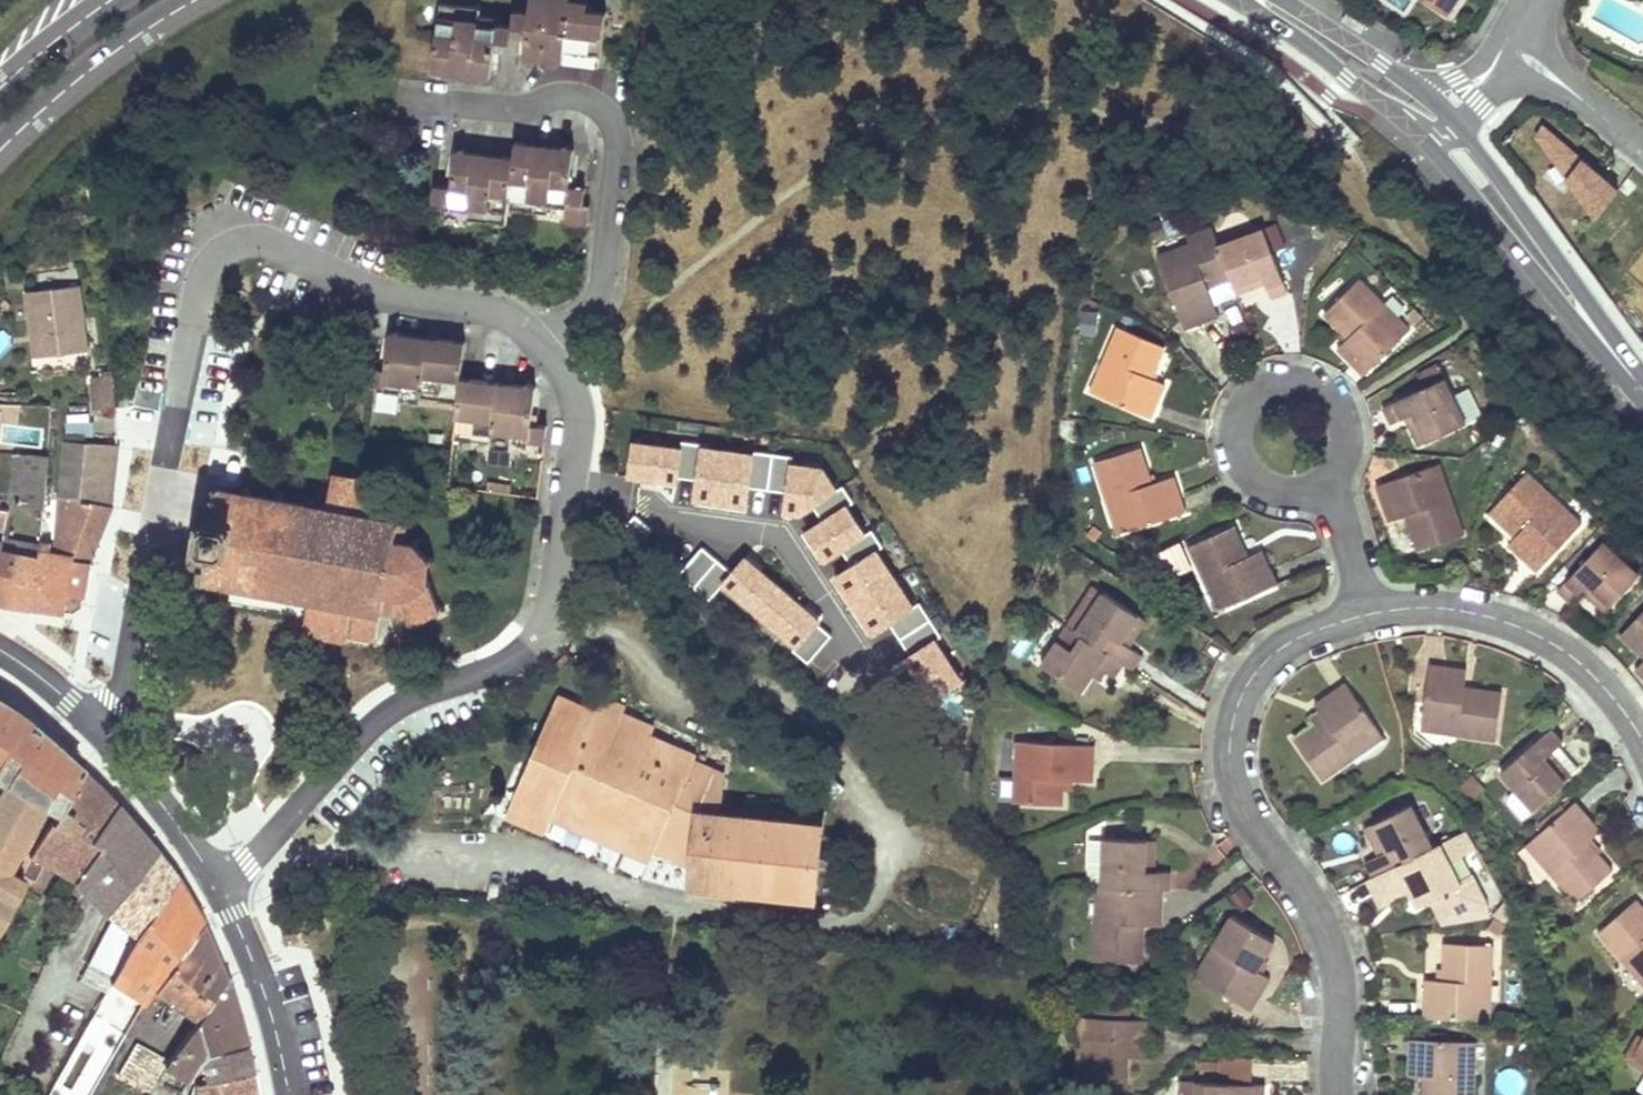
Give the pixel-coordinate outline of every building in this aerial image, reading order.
[(512,28),(519,29),(526,30),(522,57),(531,66),(536,59),(598,67),(601,37),(604,13),(585,10),(585,2),(570,0),(529,0),(529,5),(527,13),(514,12),(512,28)] [(1447,12),(1455,0),(1431,0),(1447,12)] [(477,78),(490,80),(491,72),(494,42),(501,43),(509,45),(512,28),(496,26),(477,23),(478,17),(480,9),(439,3),(434,40),(430,71),(441,73),(477,78)] [(496,19),(478,17),(477,23),(496,26),(496,19)] [(1541,120),(1514,147),(1563,194),(1555,202),(1584,230),(1618,195),(1541,120)] [(547,207),(566,209),(566,204),(581,205),(583,189),(574,188),(567,187),(570,156),(571,149),(563,149),(525,144),(514,143),(513,156),(512,158),(506,210),(546,215),(547,207)] [(504,226),(506,210),(512,158),(501,157),(463,152),(454,151),(454,154),(453,156),(450,188),(443,187),(434,186),(432,203),(447,205),(447,211),(465,214),(464,222),(504,226)] [(1626,177),(1621,183),(1616,189),(1629,198),(1638,186),(1626,177)] [(566,204),(566,209),(563,225),(586,228),(589,206),(581,205),(566,204)] [(1216,218),(1208,220),(1211,226),(1212,230),(1220,227),(1216,218)] [(1226,243),(1218,246),(1230,280),(1233,287),(1261,277),(1264,285),(1266,291),(1268,299),(1286,292),(1272,253),(1284,248),(1275,225),(1226,243)] [(1189,244),(1214,235),(1212,230),(1211,226),(1185,235),(1189,244)] [(1220,227),(1212,230),(1214,235),(1218,246),(1226,243),(1220,227)] [(1154,257),(1182,330),(1216,317),(1206,289),(1230,280),(1218,246),(1214,235),(1189,244),(1154,257)] [(1261,277),(1233,287),(1235,294),(1264,285),(1261,277)] [(1359,279),(1341,297),(1323,314),(1347,339),(1336,350),(1362,376),(1397,341),(1387,331),(1399,319),(1359,279)] [(1623,286),(1619,290),(1616,294),(1628,305),(1636,297),(1623,286)] [(85,354),(78,287),(27,293),(33,359),(85,354)] [(1387,331),(1397,341),(1409,329),(1399,319),(1387,331)] [(1117,328),(1106,353),(1095,379),(1109,385),(1104,399),(1149,419),(1163,385),(1149,379),(1163,347),(1117,328)] [(418,400),(456,404),(460,379),(464,342),(453,341),(438,339),(400,335),(397,329),(388,334),(387,339),(384,369),(381,369),(377,369),(368,368),(366,385),(381,387),(380,395),(399,397),(399,401),(418,404),(418,400)] [(88,377),(96,429),(116,426),(116,419),(115,409),(111,374),(88,377)] [(460,379),(456,404),(452,440),(489,444),(489,449),(510,452),(511,446),(528,448),(528,442),(543,444),(545,427),(538,426),(530,425),(535,395),(536,388),(528,382),(523,387),(487,382),(471,380),(460,379)] [(1109,385),(1095,379),(1089,393),(1104,399),(1109,385)] [(1389,425),(1396,422),(1403,419),(1413,415),(1426,443),(1466,424),(1444,379),(1381,408),(1389,425)] [(1416,447),(1426,443),(1413,415),(1403,419),(1416,447)] [(76,500),(81,442),(65,440),(60,497),(76,500)] [(118,449),(81,442),(76,500),(60,497),(55,549),(54,557),(71,560),(88,563),(111,507),(118,449)] [(628,443),(622,484),(677,492),(679,479),(694,481),(690,502),(746,511),(750,488),(784,493),(781,516),(804,519),(815,513),(820,522),(802,533),(823,570),(842,558),(848,568),(828,580),(868,641),(880,633),(926,704),(961,681),(934,641),(941,636),(922,607),(914,612),(875,553),(881,549),(874,537),(867,542),(844,508),(852,503),(844,491),(839,494),(822,469),(791,464),(792,460),(681,443),(679,451),(628,443)] [(1091,463),(1097,481),(1102,499),(1113,496),(1125,532),(1183,513),(1171,477),(1150,484),(1138,447),(1091,463)] [(510,452),(489,449),(487,467),(508,469),(510,452)] [(236,452),(235,452),(234,452),(230,474),(234,473),(238,457),(238,455),(238,454),(237,453),(236,452)] [(50,458),(32,456),(14,454),(8,504),(44,510),(50,458)] [(1450,500),(1438,464),(1429,467),(1442,503),(1450,500)] [(1375,485),(1381,504),(1387,522),(1404,515),(1416,552),(1463,537),(1450,500),(1442,503),(1429,467),(1375,485)] [(1513,539),(1510,542),(1506,546),(1536,574),(1582,523),(1526,473),(1493,508),(1519,532),(1513,539)] [(437,609),(438,608),(443,606),(440,600),(437,601),(428,583),(429,578),(424,577),(426,559),(432,560),(432,553),(424,553),(416,544),(419,538),(412,535),(411,540),(400,538),(403,522),(396,521),(396,512),(393,512),(394,502),(380,499),(379,509),(371,508),(369,515),(364,514),(370,481),(328,474),(323,500),(304,497),(302,505),(279,500),(279,492),(274,491),(272,500),(246,495),(248,487),(241,485),(239,496),(218,492),(218,488),(211,486),(208,504),(199,502),(188,560),(200,562),(197,577),(202,579),(203,574),(229,579),(227,587),(233,589),(235,582),(269,589),(267,595),(274,596),(275,590),(303,595),(302,601),(308,603),(302,628),(343,637),(345,629),(373,634),(378,613),(380,613),(381,608),(389,610),(389,607),(401,609),(407,616),(403,618),(405,622),(403,623),(407,628),(411,625),(410,623),(414,621),(413,618),(435,606),(437,609)] [(1102,499),(1114,535),(1125,532),(1113,496),(1102,499)] [(1519,532),(1493,508),(1487,515),(1513,539),(1519,532)] [(32,608),(41,545),(5,540),(8,511),(0,510),(0,602),(1,602),(6,604),(32,608)] [(1233,525),(1186,546),(1216,612),(1275,584),(1260,550),(1247,555),(1233,525)] [(1579,593),(1586,585),(1610,607),(1639,575),(1603,541),(1556,591),(1568,604),(1579,593)] [(32,608),(63,612),(71,560),(54,557),(47,555),(48,548),(48,546),(41,545),(32,608)] [(729,570),(701,545),(677,573),(708,600),(720,586),(809,663),(831,637),(818,626),(821,621),(743,554),(729,570)] [(71,560),(63,612),(74,614),(84,605),(91,563),(88,563),(71,560)] [(1579,593),(1602,615),(1610,607),(1586,585),(1579,593)] [(1102,593),(1074,632),(1123,664),(1131,670),(1141,655),(1129,647),(1121,642),(1139,617),(1120,605),(1102,593)] [(1618,637),(1642,660),(1642,610),(1618,637)] [(1139,617),(1121,642),(1129,647),(1146,622),(1139,617)] [(1097,668),(1105,672),(1113,679),(1123,664),(1074,632),(1066,627),(1039,666),(1080,693),(1090,677),(1097,668)] [(556,669),(562,664),(568,659),(565,655),(552,666),(556,669)] [(1642,679),(1642,661),(1634,671),(1638,675),(1642,679)] [(1428,666),(1425,694),(1421,722),(1457,727),(1456,738),(1493,743),(1499,693),(1462,688),(1464,671),(1428,666)] [(220,667),(217,712),(299,717),(302,673),(220,667)] [(1105,672),(1097,668),(1090,677),(1098,683),(1105,672)] [(1294,740),(1323,781),(1355,758),(1349,751),(1377,730),(1345,683),(1313,705),(1319,713),(1309,720),(1314,727),(1294,740)] [(594,712),(558,696),(535,746),(540,748),(544,750),(561,713),(588,725),(594,712)] [(88,841),(114,806),(115,805),(83,772),(38,732),(27,723),(15,714),(3,706),(0,704),(0,931),(32,875),(31,875),(37,862),(63,876),(74,883),(94,844),(88,841)] [(544,750),(540,748),(535,746),(511,799),(551,816),(605,839),(613,821),(633,830),(624,848),(650,859),(653,853),(659,840),(692,853),(690,868),(689,883),(814,896),(822,823),(720,813),(721,805),(723,774),(693,761),(695,758),(668,746),(666,751),(647,742),(649,737),(618,723),(594,712),(588,725),(561,713),(544,750)] [(618,723),(649,737),(653,729),(622,715),(618,723)] [(1456,738),(1457,727),(1421,722),(1419,733),(1456,738)] [(1578,770),(1557,747),(1562,743),(1550,729),(1499,775),(1514,792),(1531,812),(1578,770)] [(1355,758),(1383,738),(1377,730),(1349,751),(1355,758)] [(647,742),(666,751),(668,746),(649,737),(647,742)] [(1011,803),(1036,804),(1061,805),(1063,781),(1091,782),(1093,746),(1015,742),(1012,777),(1011,803)] [(1003,802),(1011,803),(1012,777),(1005,775),(1003,802)] [(1531,812),(1514,792),(1507,799),(1505,805),(1520,822),(1531,812)] [(551,816),(511,799),(504,816),(544,833),(551,816)] [(1364,857),(1373,873),(1433,843),(1410,800),(1373,818),(1387,846),(1377,851),(1364,857)] [(1547,874),(1573,904),(1609,872),(1585,845),(1599,833),(1573,804),(1531,841),(1555,869),(1547,874)] [(720,813),(822,823),(823,814),(721,805),(720,813)] [(114,806),(88,841),(94,844),(108,852),(127,821),(121,814),(114,806)] [(1387,846),(1373,818),(1363,823),(1377,851),(1387,846)] [(108,852),(94,844),(74,883),(81,890),(92,899),(103,913),(152,852),(154,850),(138,832),(127,821),(108,852)] [(605,839),(624,848),(633,830),(613,821),(605,839)] [(1466,826),(1457,830),(1467,849),(1477,844),(1466,826)] [(1380,900),(1409,886),(1417,903),(1430,896),(1442,920),(1488,912),(1485,899),(1470,870),(1458,876),(1449,859),(1467,849),(1457,830),(1433,843),(1373,873),(1367,876),(1380,900)] [(1100,887),(1106,887),(1162,890),(1168,890),(1169,873),(1153,873),(1144,872),(1147,841),(1102,839),(1102,841),(1100,887)] [(653,853),(690,868),(692,853),(659,840),(653,853)] [(1100,887),(1102,841),(1090,840),(1087,887),(1095,887),(1100,887)] [(1153,873),(1155,841),(1147,841),(1144,872),(1153,873)] [(1547,874),(1555,869),(1531,841),(1524,847),(1547,874)] [(162,864),(152,852),(103,913),(112,919),(88,963),(113,976),(134,936),(174,878),(162,864)] [(188,903),(174,878),(134,936),(113,976),(105,994),(96,1008),(108,1016),(124,996),(141,1008),(154,990),(198,927),(200,925),(188,903)] [(78,896),(81,890),(74,883),(69,892),(78,896)] [(688,894),(813,907),(814,896),(689,883),(688,894)] [(1093,962),(1141,966),(1144,927),(1160,928),(1162,890),(1106,887),(1104,924),(1094,923),(1093,962)] [(1100,887),(1095,887),(1094,923),(1104,924),(1106,887),(1100,887)] [(1489,924),(1500,930),(1505,919),(1514,910),(1508,900),(1495,913),(1489,924)] [(1634,901),(1595,935),(1632,976),(1642,967),(1642,911),(1634,901)] [(1273,942),(1230,915),(1193,977),(1248,1010),(1268,978),(1255,971),(1273,942)] [(209,950),(198,927),(154,990),(197,1020),(222,981),(209,950)] [(1494,940),(1444,938),(1442,975),(1424,974),(1422,1012),(1481,1015),(1483,978),(1492,978),(1494,940)] [(113,976),(88,963),(79,980),(105,994),(113,976)] [(1632,976),(1642,988),(1642,967),(1632,976)] [(1481,1015),(1490,1015),(1492,978),(1483,978),(1481,1015)] [(225,979),(222,981),(197,1020),(166,1061),(163,1066),(187,1079),(193,1084),(195,1084),(204,1082),(200,1059),(205,1053),(244,1044),(238,1022),(225,979)] [(1094,1018),(1129,1019),(1130,997),(1096,995),(1094,1018)] [(1086,1055),(1076,1055),(1074,1094),(1106,1094),(1124,1094),(1127,1057),(1143,1058),(1144,1020),(1129,1019),(1094,1018),(1088,1017),(1086,1055)] [(1088,1017),(1077,1017),(1076,1055),(1086,1055),(1088,1017)] [(1630,1058),(1642,1039),(1637,1036),(1623,1059),(1642,1071),(1642,1066),(1630,1058)] [(1642,1039),(1630,1058),(1642,1066),(1642,1036),(1642,1039)] [(128,1043),(129,1041),(129,1039),(128,1038),(126,1037),(124,1037),(123,1037),(122,1039),(121,1040),(121,1042),(121,1043),(123,1044),(124,1045),(126,1045),(127,1044),(128,1043)] [(1474,1059),(1459,1058),(1460,1042),(1409,1040),(1408,1078),(1423,1078),(1422,1094),(1472,1094),(1474,1059)] [(1459,1058),(1474,1059),(1474,1043),(1460,1042),(1459,1058)] [(161,1069),(163,1066),(166,1061),(136,1044),(118,1075),(148,1091),(161,1069)] [(200,1059),(204,1082),(249,1072),(251,1071),(247,1055),(244,1044),(205,1053),(200,1059)] [(1251,1062),(1196,1060),(1195,1082),(1250,1085),(1251,1062)] [(204,1082),(195,1084),(196,1094),(254,1094),(249,1072),(204,1082)] [(1195,1082),(1177,1082),(1177,1094),(1194,1094),(1195,1082)] [(1263,1085),(1250,1085),(1195,1082),(1194,1094),(1262,1094),(1263,1085)]
